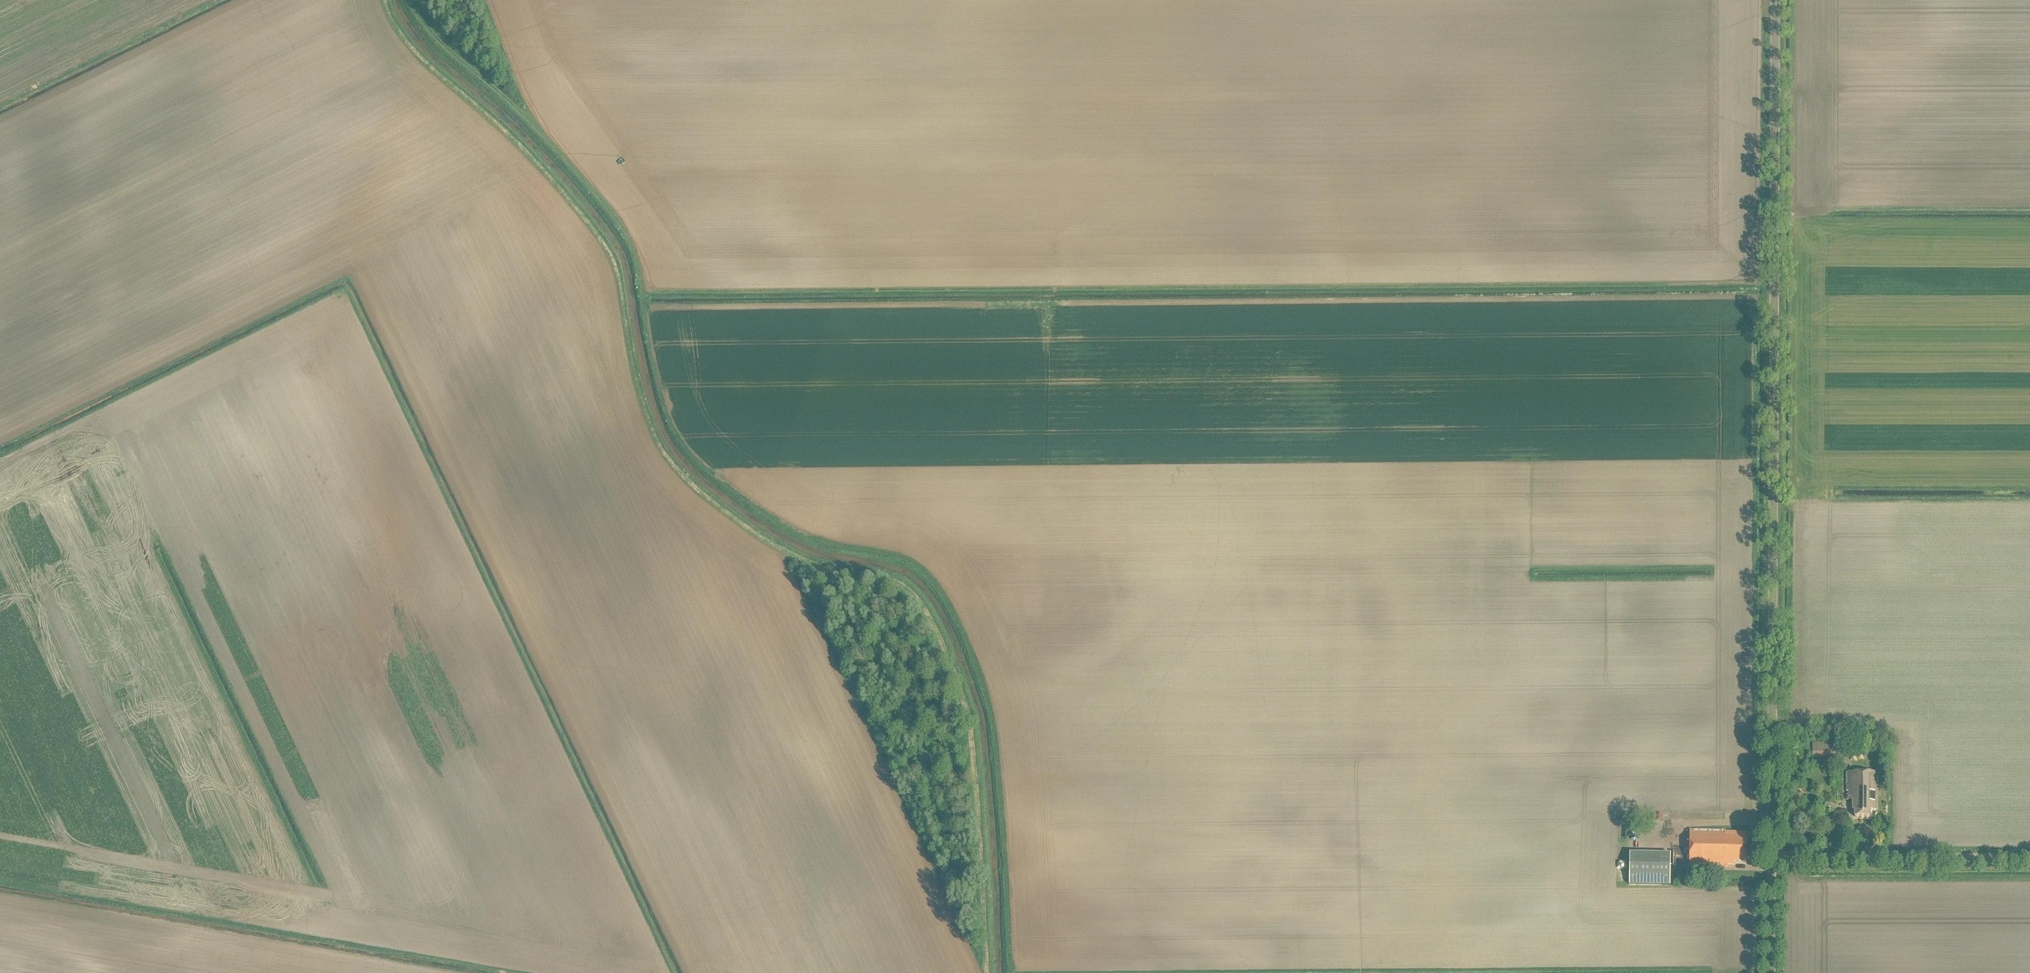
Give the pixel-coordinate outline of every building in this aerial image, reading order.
[(1823,754),(1838,753),(1838,743),(1810,744),(1811,759),(1823,758),(1823,754)] [(1884,746),(1877,744),(1876,752),(1883,753),(1884,746)] [(1871,811),(1878,811),(1878,773),(1847,773),(1847,801),(1853,801),(1853,811),(1855,811),(1855,818),(1871,818),(1871,811)] [(1725,832),(1689,832),(1689,867),(1726,867),(1726,866),(1734,866),(1734,863),(1746,863),(1747,834),(1725,833),(1725,832)] [(1629,886),(1660,886),(1660,855),(1629,855),(1629,886)]
